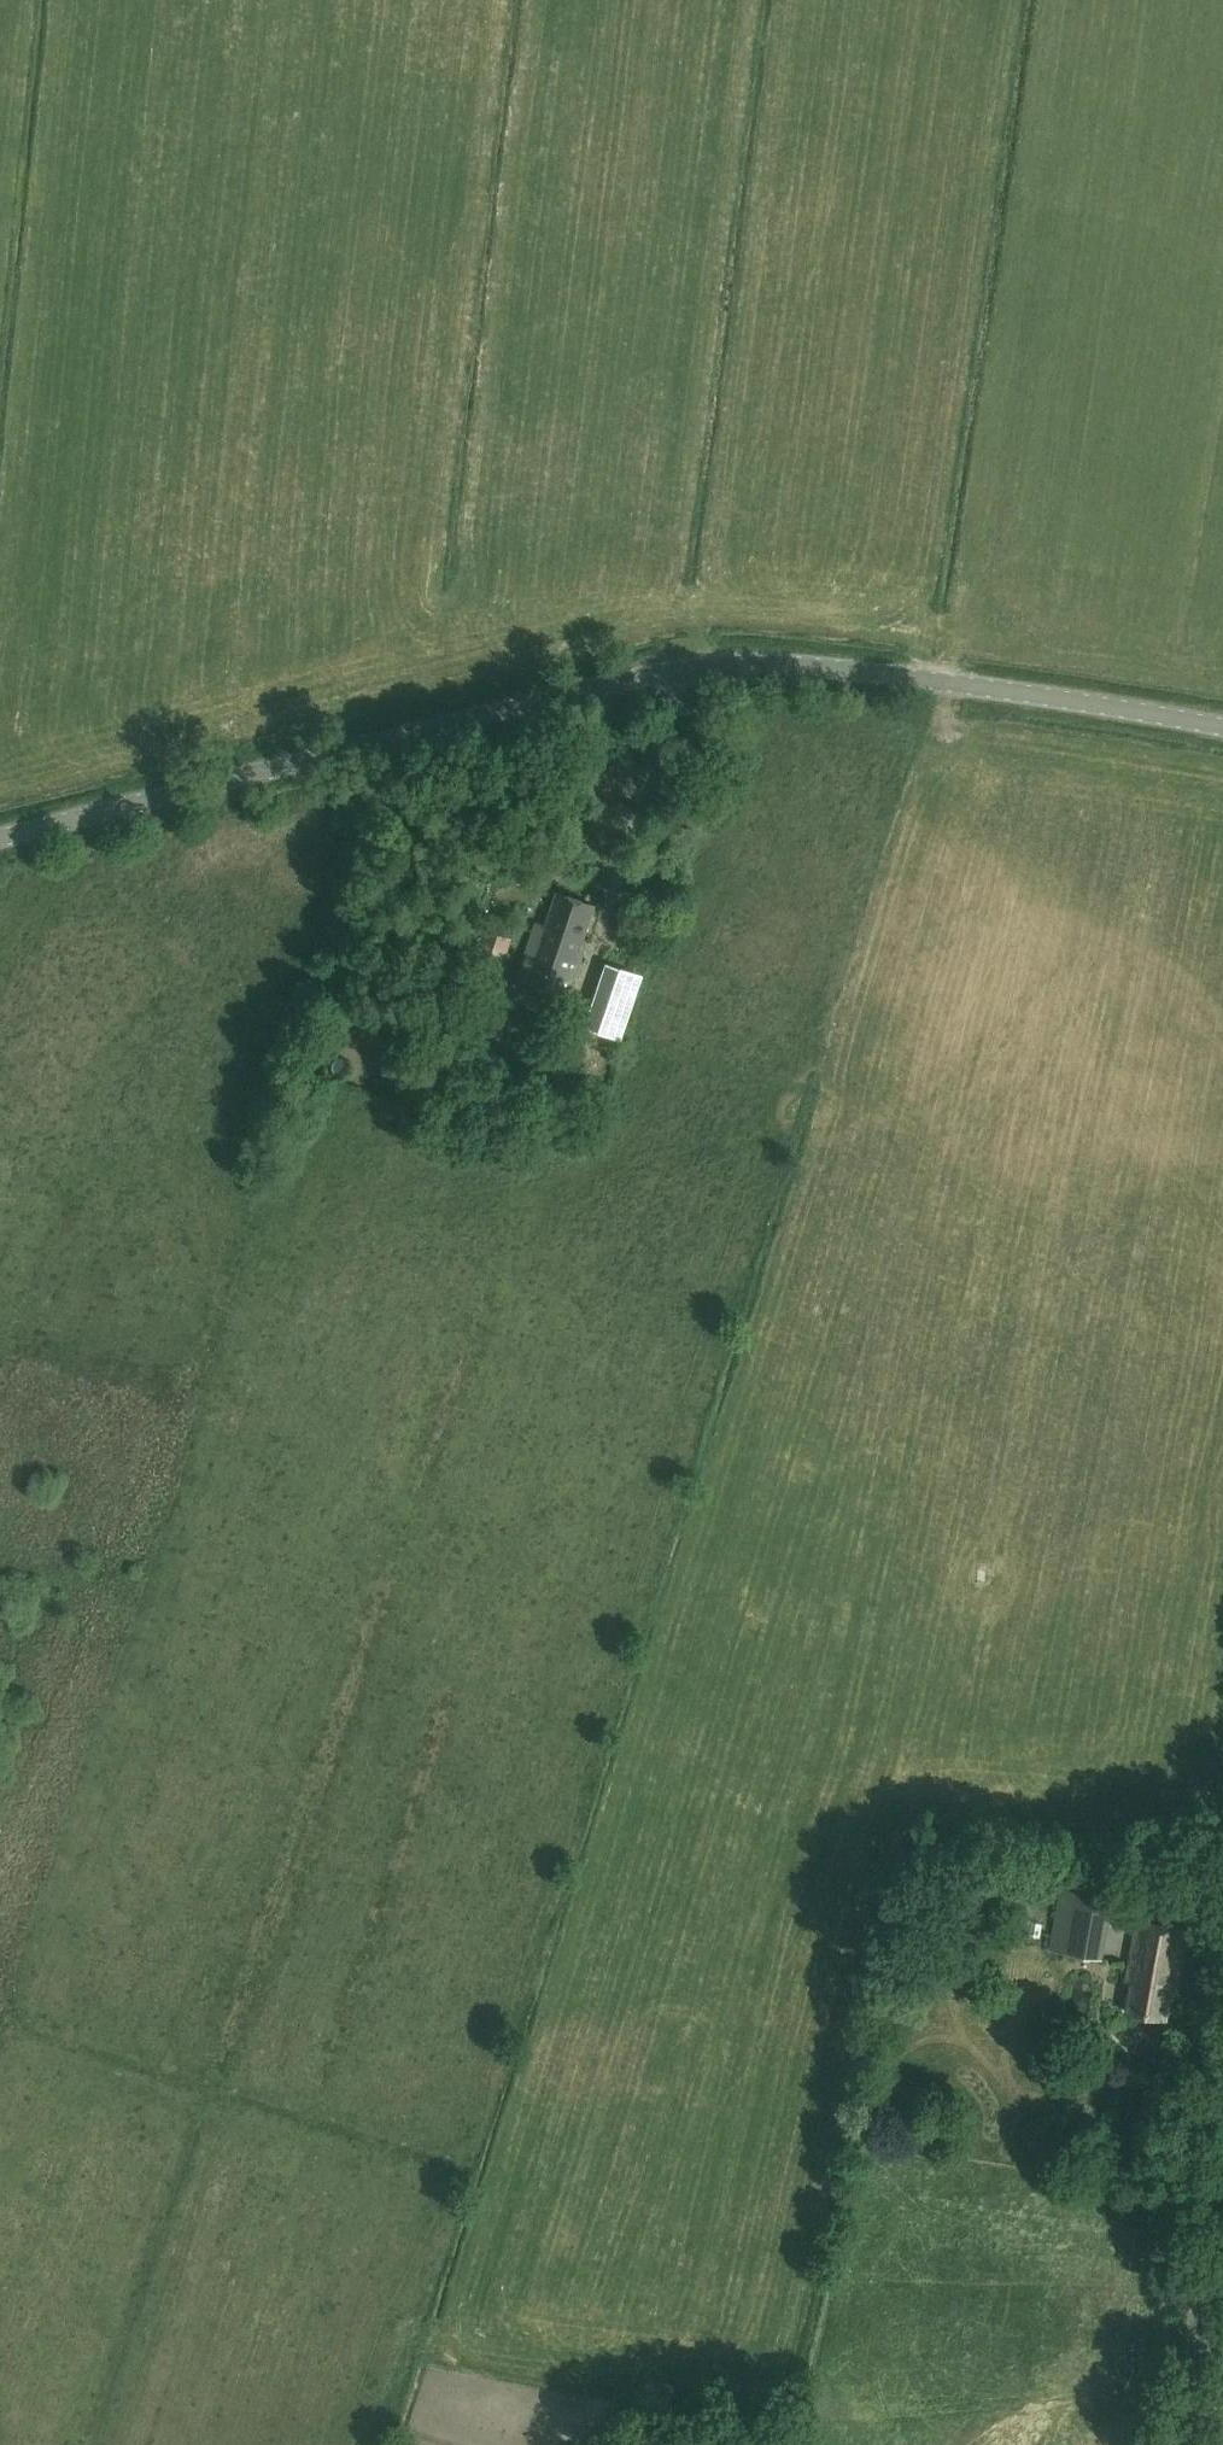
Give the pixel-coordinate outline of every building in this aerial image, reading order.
[(588,941),(583,939),(595,904),(558,892),(547,926),(536,922),(517,978),(541,987),(569,996),(588,941)] [(503,963),(512,938),(493,932),(484,957),(503,963)] [(596,1029),(613,1035),(634,973),(601,963),(582,1023),(596,1029)] [(1102,1959),(1114,1891),(1061,1881),(1050,1950),(1102,1959)] [(1137,1921),(1126,1980),(1132,1981),(1127,2011),(1165,2018),(1170,1990),(1177,1991),(1188,1930),(1137,1921)]
